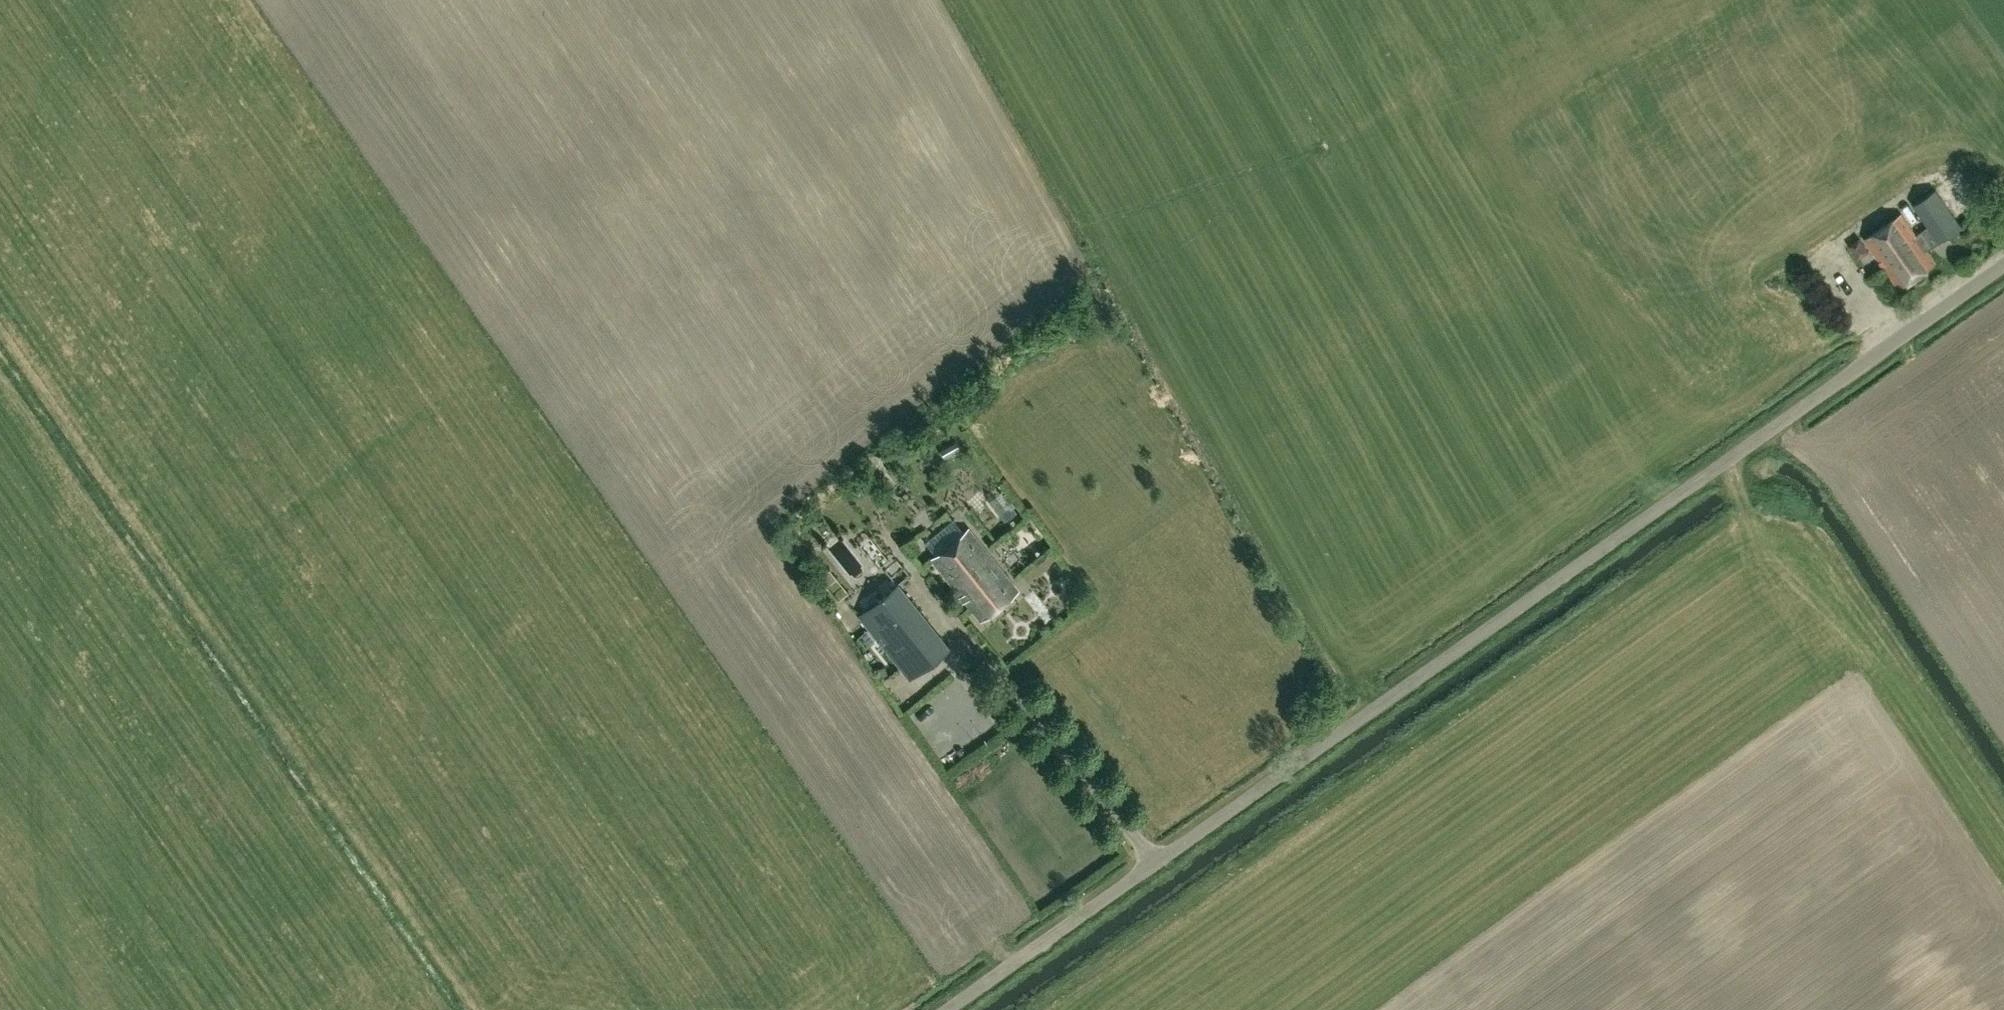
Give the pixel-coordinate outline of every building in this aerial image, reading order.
[(1900,288),(1936,263),(1927,250),(1989,207),(1964,171),(1936,190),(1866,238),(1900,288)] [(981,621),(1019,592),(970,528),(932,558),(981,621)] [(859,579),(873,566),(846,537),(832,550),(859,579)] [(910,678),(948,647),(897,585),(860,615),(910,678)]
